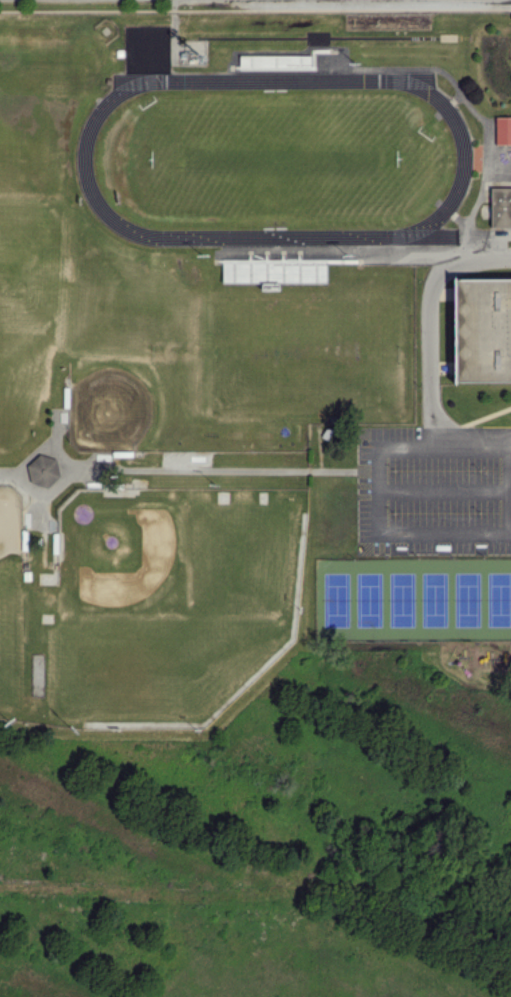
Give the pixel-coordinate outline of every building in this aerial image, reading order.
[(510,141),(510,114),(495,114),(496,141),(510,141)] [(510,222),(510,185),(490,185),(490,222),(510,222)] [(453,278),(510,278),(510,382),(453,383),(453,278)] [(30,486),(60,481),(56,455),(26,460),(30,486)]
